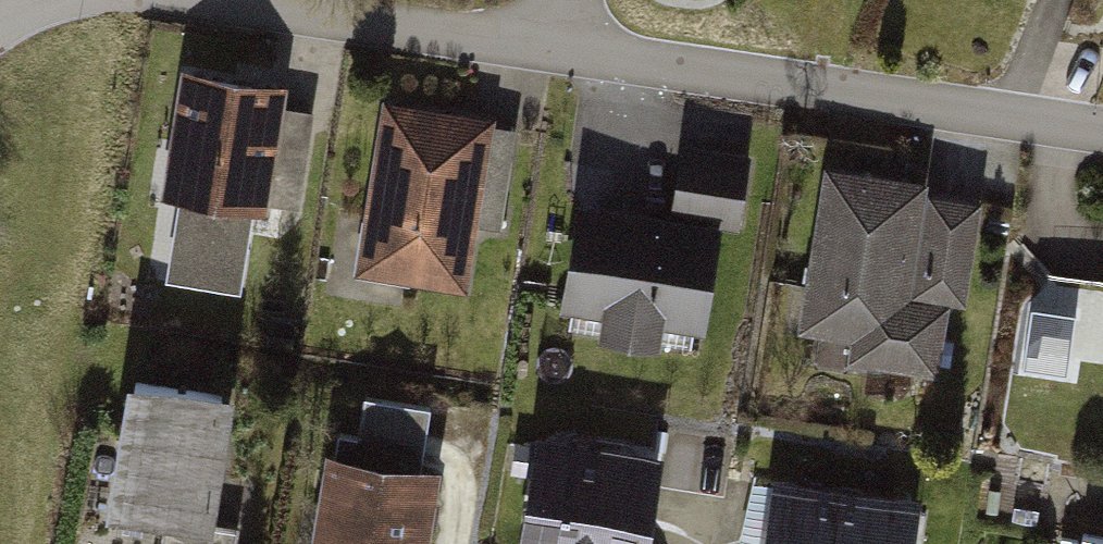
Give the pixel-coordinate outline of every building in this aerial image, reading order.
[(286,91),(183,74),(163,200),(266,216),(286,91)] [(497,124),(384,104),(353,275),(466,295),(497,124)] [(754,155),(681,146),(672,220),(745,228),(754,155)] [(984,196),(824,173),(800,340),(942,360),(950,309),(967,311),(984,196)] [(672,220),(574,206),(559,310),(600,316),(597,336),(659,344),(662,325),(706,331),(720,227),(672,220)] [(125,385),(105,519),(165,528),(163,543),(246,543),(248,533),(217,528),(236,401),(125,385)] [(426,444),(430,400),(366,394),(362,438),(426,444)] [(535,440),(522,543),(653,543),(664,457),(535,440)] [(325,458),(311,543),(429,543),(440,477),(325,458)] [(775,480),(766,543),(914,543),(920,501),(775,480)] [(1071,532),(1070,543),(1102,543),(1102,537),(1071,532)]
